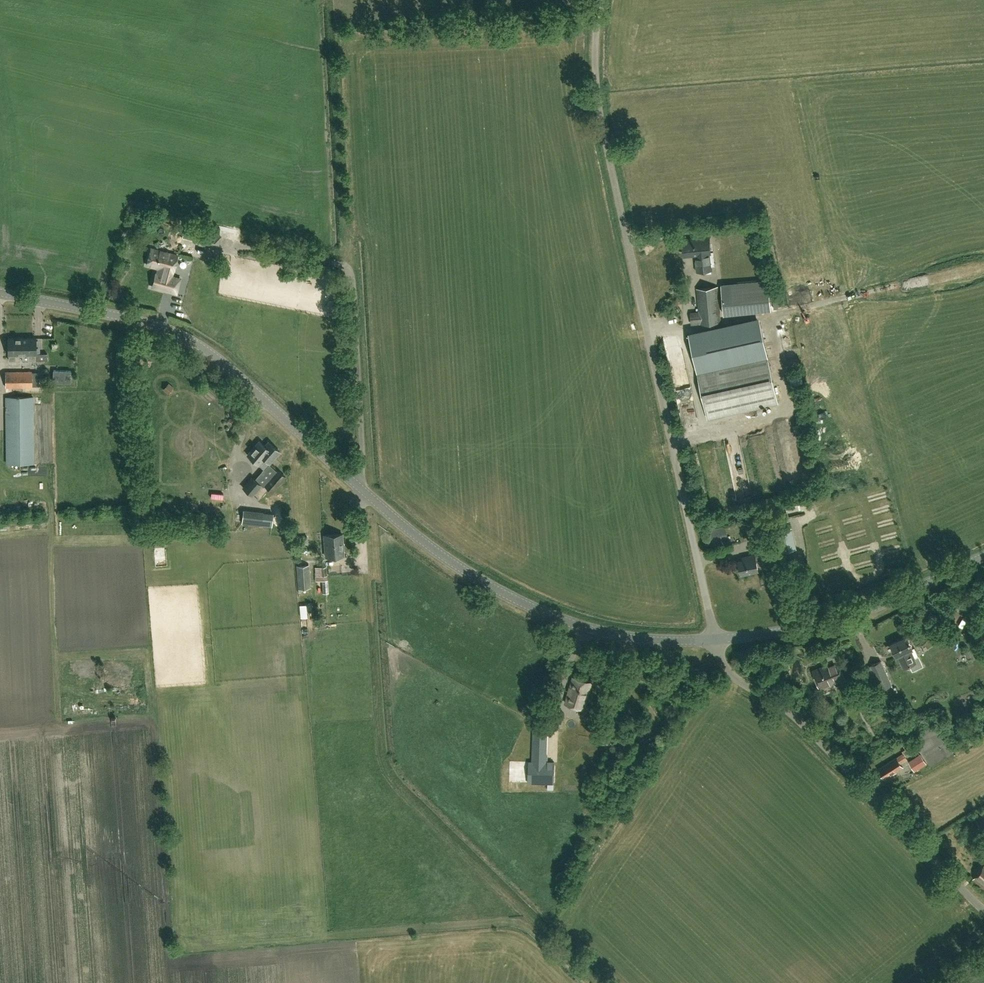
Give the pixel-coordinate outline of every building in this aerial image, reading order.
[(696,254),(696,262),(697,272),(713,270),(713,266),(715,266),(714,251),(711,251),(709,237),(688,239),(689,242),(683,242),(684,255),(696,254)] [(151,248),(147,265),(159,268),(157,274),(156,274),(152,286),(176,293),(180,279),(171,276),(172,272),(173,272),(178,255),(151,248)] [(724,314),(771,310),(768,281),(722,285),(724,314)] [(718,286),(697,288),(699,312),(690,313),(691,324),(700,323),(700,324),(721,322),(718,286)] [(794,308),(807,304),(804,295),(791,299),(794,308)] [(714,336),(714,334),(693,337),(694,350),(749,341),(749,345),(754,344),(752,330),(714,336)] [(16,360),(16,354),(22,354),(22,338),(8,338),(8,354),(9,354),(9,360),(16,360)] [(36,360),(36,338),(22,338),(22,354),(29,354),(29,360),(36,360)] [(707,417),(777,402),(766,351),(696,366),(707,417)] [(53,382),(71,382),(71,371),(53,370),(53,382)] [(37,381),(37,372),(32,372),(32,371),(5,371),(6,387),(32,387),(32,381),(37,381)] [(168,383),(163,389),(168,394),(173,387),(168,383)] [(7,463),(34,463),(33,397),(6,397),(7,463)] [(265,446),(259,441),(247,455),(264,470),(269,463),(270,463),(280,451),(269,442),(265,446)] [(724,442),(717,444),(719,453),(726,451),(724,442)] [(272,492),(285,477),(277,469),(264,485),(272,492)] [(252,495),(261,485),(253,478),(243,488),(252,495)] [(273,528),(274,513),(243,509),(242,524),(273,528)] [(796,546),(792,527),(777,530),(782,552),(797,548),(796,546)] [(326,557),(344,555),(342,534),(324,535),(326,557)] [(771,558),(768,545),(757,547),(759,554),(755,555),(743,557),(744,560),(739,561),(741,574),(758,570),(756,561),(760,560),(771,558)] [(298,588),(310,587),(309,565),(297,565),(298,588)] [(328,579),(327,566),(314,567),(315,580),(322,580),(323,593),(329,593),(328,579)] [(341,566),(332,567),(333,576),(342,575),(341,566)] [(348,620),(348,629),(369,628),(368,619),(348,620)] [(914,659),(910,650),(913,648),(907,636),(891,644),(896,656),(898,655),(904,668),(910,665),(913,670),(923,666),(918,657),(914,659)] [(838,682),(845,679),(838,661),(814,671),(820,688),(837,681),(838,682)] [(892,684),(881,661),(871,665),(866,668),(874,686),(880,684),(882,689),(884,693),(891,690),(893,694),(897,692),(895,687),(893,688),(892,685),(892,684)] [(584,708),(591,682),(573,677),(566,703),(584,708)] [(547,762),(548,724),(533,723),(532,762),(510,761),(509,782),(554,784),(554,762),(547,762)] [(908,759),(906,757),(910,754),(907,748),(902,752),(903,753),(897,757),(879,769),(885,778),(903,767),(901,764),(908,759)] [(914,771),(926,764),(920,755),(909,761),(914,771)] [(983,827),(983,810),(975,816),(982,828),(983,827)] [(973,879),(983,888),(983,865),(973,879)]
